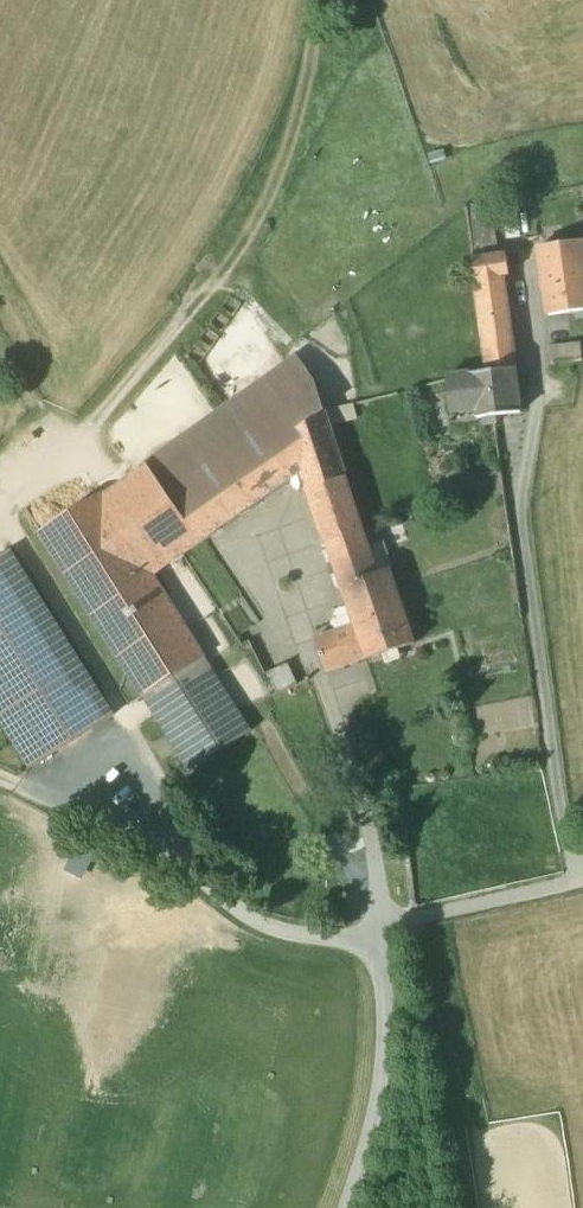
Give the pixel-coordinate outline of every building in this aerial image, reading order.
[(491,206),(464,209),(471,260),(497,257),(491,206)] [(537,249),(547,317),(582,312),(582,254),(581,242),(537,249)] [(497,257),(471,260),(484,373),(513,369),(502,276),(507,276),(504,256),(497,257)] [(295,357),(103,496),(155,577),(301,470),(290,435),(323,411),(313,381),(295,357)] [(484,373),(469,375),(473,411),(474,419),(519,413),(513,369),(484,373)] [(469,375),(444,378),(449,414),(473,411),(469,375)] [(323,411),(290,435),(301,470),(326,542),(362,530),(362,529),(363,529),(323,411)] [(103,496),(102,493),(39,533),(143,697),(144,696),(204,658),(206,657),(155,577),(103,496)] [(377,573),(362,530),(326,542),(353,625),(365,659),(365,660),(413,644),(388,570),(377,573)] [(0,559),(0,719),(31,768),(115,715),(11,552),(0,559)] [(353,625),(314,639),(325,672),(365,659),(353,625)] [(204,658),(144,696),(157,717),(217,679),(204,658)] [(273,670),(279,687),(296,681),(290,664),(273,670)] [(217,679),(157,717),(189,767),(250,730),(217,679)]
